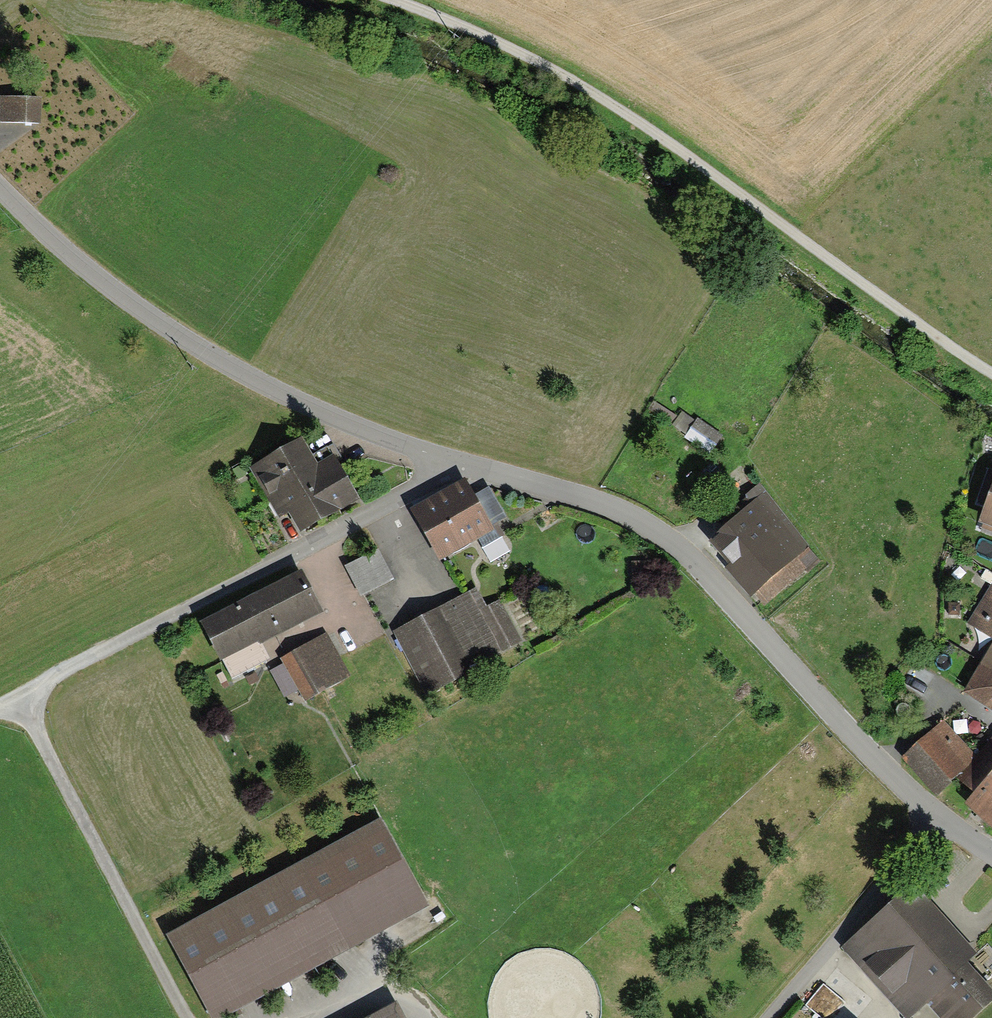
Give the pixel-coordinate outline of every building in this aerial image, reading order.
[(0,95),(0,123),(44,124),(44,96),(0,95)] [(696,419),(686,438),(714,453),(724,434),(696,419)] [(305,438),(249,470),(277,520),(287,515),(298,535),(359,501),(332,455),(319,462),(305,438)] [(449,490),(412,511),(441,562),(479,540),(483,547),(502,536),(496,526),(505,521),(485,486),(473,493),(466,481),(449,490)] [(979,522),(991,527),(991,487),(979,522)] [(770,496),(710,545),(729,567),(725,569),(750,600),(755,596),(764,608),(823,560),(770,496)] [(379,552),(346,568),(359,595),(392,579),(379,552)] [(302,572),(200,624),(221,663),(224,661),(233,677),(268,659),(262,648),(325,616),(307,581),(302,572)] [(967,624),(991,639),(991,583),(967,624)] [(477,591),(394,636),(426,694),(520,642),(498,602),(486,609),(477,591)] [(284,665),(270,673),(284,698),(297,691),(304,702),(351,677),(327,634),(281,659),(284,665)] [(962,695),(991,713),(991,647),(962,695)] [(901,759),(937,796),(959,776),(976,757),(943,721),(901,759)] [(991,826),(991,739),(976,757),(959,776),(979,794),(969,805),(991,826)] [(167,940),(209,1017),(230,1017),(432,909),(385,822),(167,940)] [(844,951),(903,1017),(911,1017),(926,1004),(939,1017),(976,1017),(991,1004),(991,997),(968,970),(985,956),(920,883),(844,951)] [(389,1009),(373,1017),(394,1017),(389,1009)]
